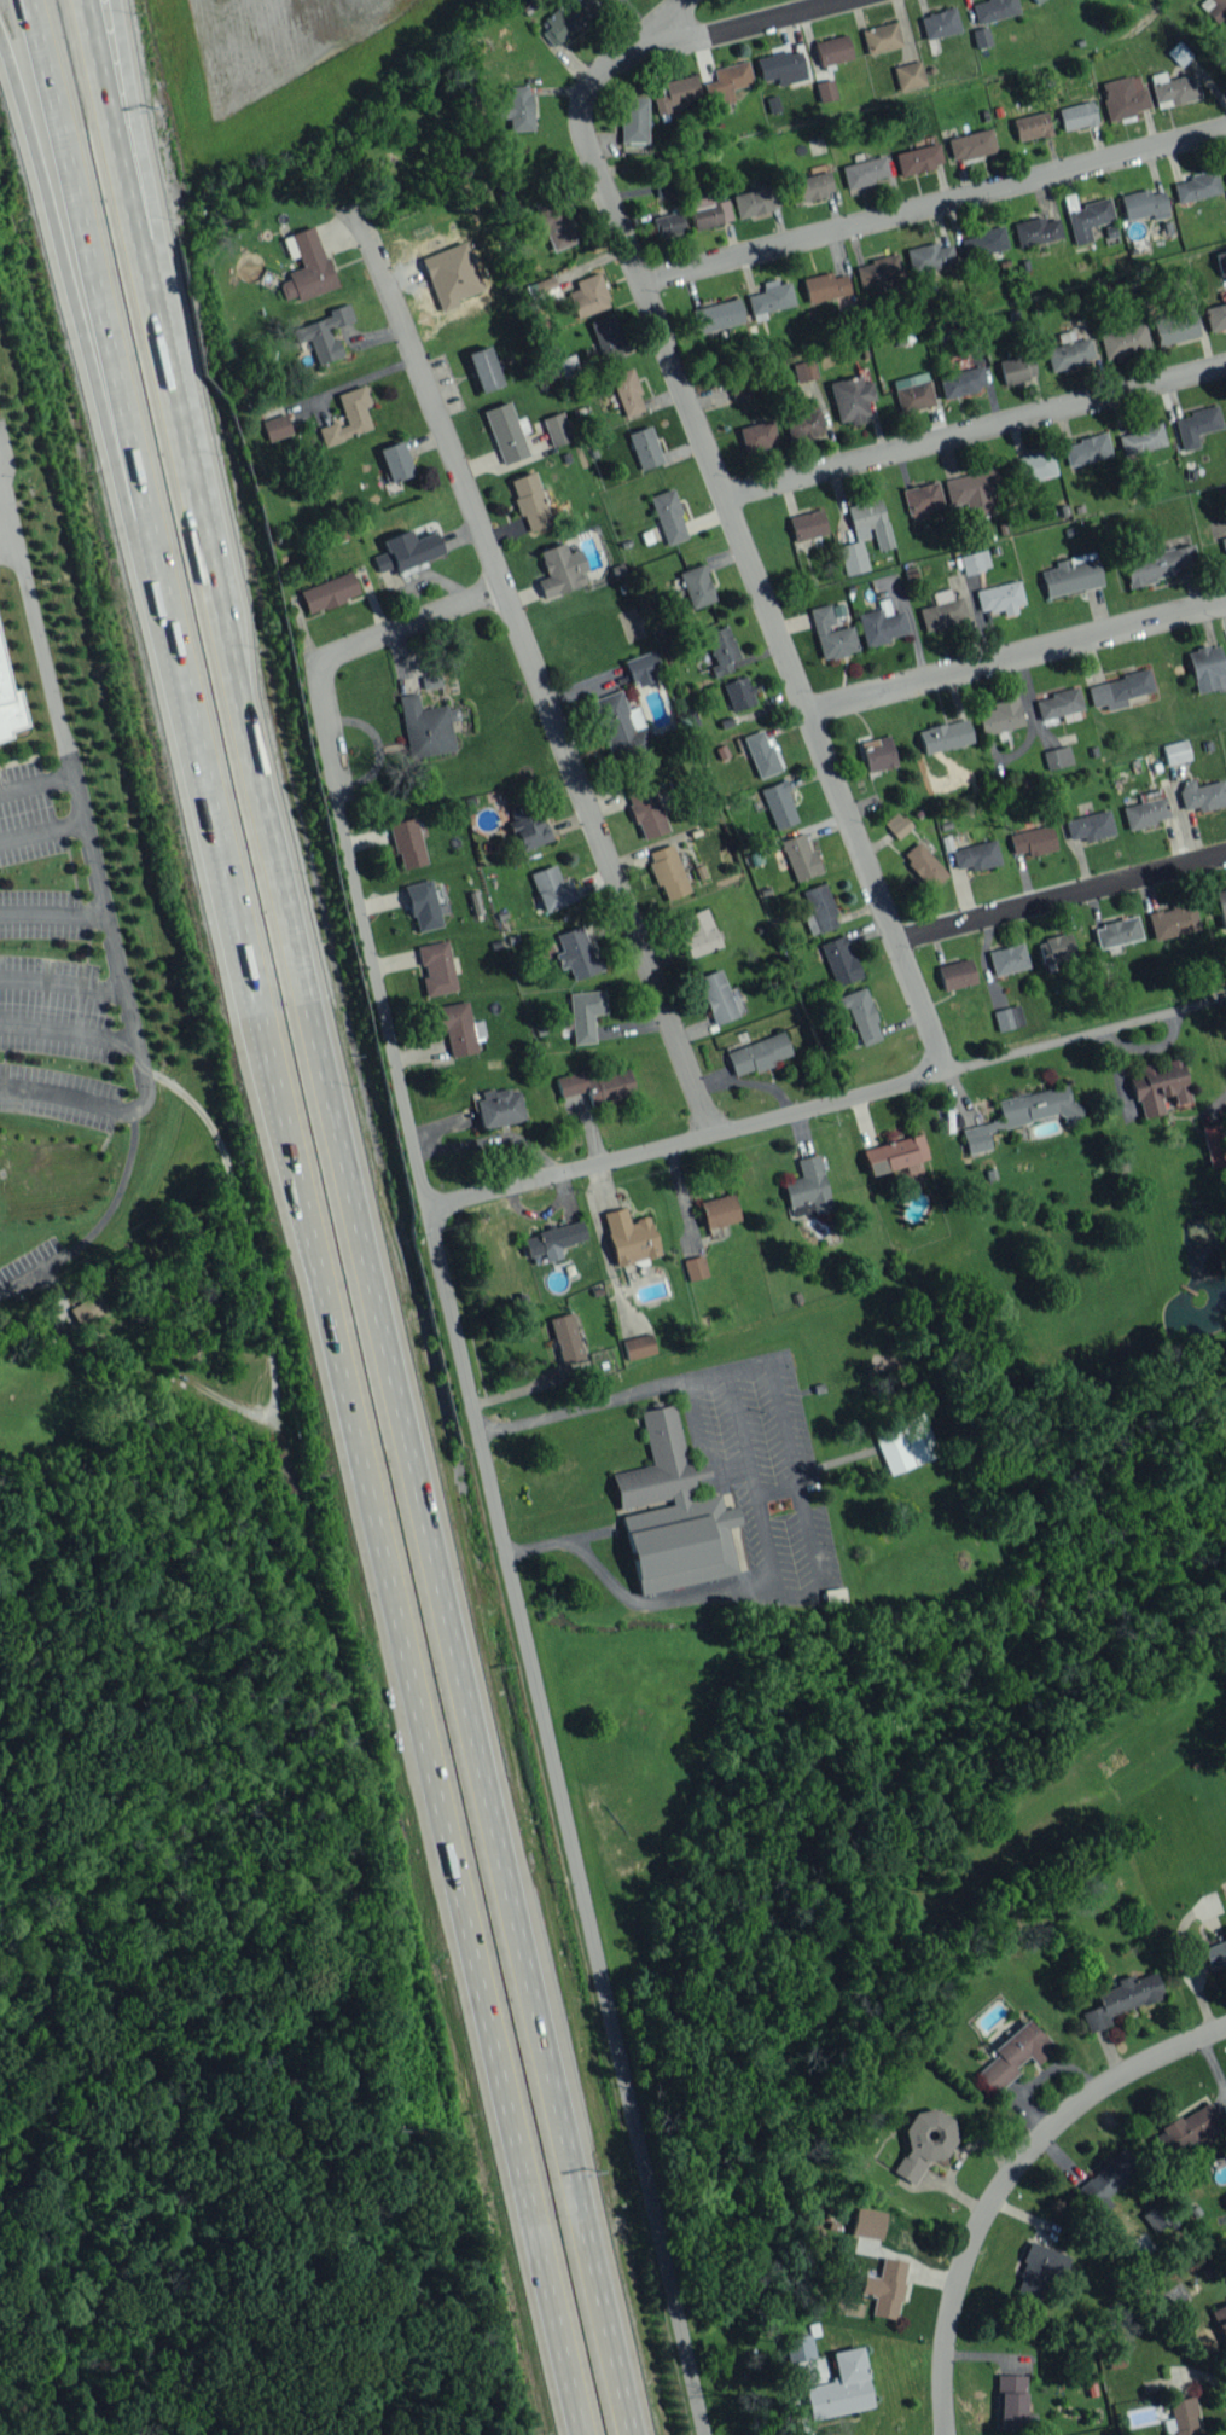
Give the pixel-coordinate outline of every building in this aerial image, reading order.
[(552,46),(600,9),(593,0),(564,0),(541,17),(548,26),(541,31),(552,46)] [(1016,0),(974,0),(970,1),(976,23),(1019,13),(1016,0)] [(923,38),(958,32),(955,8),(920,13),(923,38)] [(901,45),(895,20),(861,29),(867,54),(901,45)] [(991,44),(986,25),(971,29),(975,48),(991,44)] [(852,58),(846,34),(813,42),(819,66),(852,58)] [(1166,52),(1180,66),(1192,54),(1178,40),(1166,52)] [(799,48),(755,58),(760,80),(776,77),(777,84),(806,78),(799,48)] [(897,90),(924,84),(920,60),(893,65),(897,90)] [(713,67),(715,80),(704,83),(708,105),(732,100),(730,88),(751,83),(747,61),(713,67)] [(656,115),(669,111),(667,105),(700,96),(694,73),(658,83),(661,94),(651,97),(656,115)] [(1098,82),(1107,119),(1148,110),(1139,73),(1098,82)] [(1200,100),(1196,75),(1151,81),(1155,106),(1200,100)] [(815,81),(819,101),(836,98),(832,78),(815,81)] [(509,131),(532,130),(531,85),(507,86),(507,103),(496,103),(497,118),(509,117),(509,131)] [(646,141),(646,97),(620,97),(620,141),(646,141)] [(1096,121),(1090,100),(1057,109),(1062,131),(1096,121)] [(1051,133),(1046,110),(1011,119),(1017,141),(1051,133)] [(952,161),(995,150),(989,127),(946,138),(952,161)] [(897,173),(941,167),(938,144),(894,151),(897,173)] [(888,177),(883,154),(840,165),(846,187),(888,177)] [(1177,203),(1220,192),(1214,169),(1171,181),(1177,203)] [(791,204),(833,193),(827,170),(785,181),(791,204)] [(658,198),(673,192),(668,178),(653,183),(658,198)] [(779,206),(773,183),(731,196),(737,218),(779,206)] [(1152,219),(1168,215),(1162,190),(1148,193),(1147,188),(1119,195),(1125,219),(1150,214),(1152,219)] [(732,221),(727,199),(711,202),(709,192),(687,196),(694,229),(732,221)] [(1114,219),(1108,198),(1065,209),(1075,245),(1092,241),(1088,226),(1114,219)] [(545,231),(552,251),(577,241),(562,203),(526,217),(533,236),(545,231)] [(657,237),(684,232),(680,211),(653,216),(657,237)] [(1057,216),(1044,220),(1042,214),(1011,223),(1018,248),(1062,235),(1057,216)] [(335,287),(314,225),(282,236),(289,258),(297,255),(301,266),(286,271),(288,279),(278,282),(284,299),(295,295),(296,300),(335,287)] [(959,237),(965,258),(1007,247),(1002,226),(959,237)] [(420,257),(440,312),(458,305),(455,298),(481,289),(464,241),(420,257)] [(905,249),(912,275),(955,263),(950,243),(937,246),(935,241),(905,249)] [(1214,253),(1219,276),(1225,274),(1225,250),(1214,253)] [(903,275),(897,253),(854,264),(860,286),(903,275)] [(807,301),(849,293),(845,273),(831,276),(830,271),(802,277),(807,301)] [(577,288),(567,292),(577,318),(610,305),(597,272),(574,281),(577,288)] [(525,283),(532,306),(560,298),(553,275),(525,283)] [(764,311),(794,305),(789,281),(777,283),(776,278),(761,281),(763,291),(747,295),(752,320),(765,318),(764,311)] [(743,323),(739,299),(690,308),(695,332),(743,323)] [(317,364),(340,356),(331,327),(353,320),(348,302),(327,309),(330,316),(292,328),(296,342),(309,338),(317,364)] [(1202,307),(1207,331),(1225,326),(1225,302),(1202,307)] [(1198,335),(1191,308),(1150,318),(1157,345),(1198,335)] [(602,359),(612,355),(614,361),(626,356),(611,314),(588,322),(602,359)] [(1103,361),(1124,357),(1124,354),(1148,350),(1143,323),(1097,332),(1103,361)] [(1049,371),(1093,359),(1087,337),(1043,348),(1049,371)] [(465,353),(480,392),(502,383),(487,345),(465,353)] [(1035,376),(1029,352),(997,360),(1003,384),(1035,376)] [(792,363),(796,383),(816,379),(812,359),(792,363)] [(943,398),(986,387),(980,364),(937,376),(943,398)] [(646,408),(630,367),(609,375),(624,416),(646,408)] [(893,387),(926,379),(924,371),(891,379),(893,387)] [(837,422),(848,419),(849,422),(869,418),(865,401),(875,399),(870,379),(860,382),(859,374),(828,382),(837,422)] [(752,395),(745,375),(726,381),(733,401),(752,395)] [(894,387),(898,412),(933,406),(929,381),(894,387)] [(336,393),(344,420),(318,428),(323,445),(371,430),(363,405),(369,403),(363,384),(336,393)] [(502,464),(528,454),(521,433),(528,431),(523,416),(515,419),(508,400),(482,410),(502,464)] [(1221,427),(1216,406),(1172,417),(1181,451),(1199,446),(1195,434),(1221,427)] [(823,431),(817,407),(783,416),(789,440),(823,431)] [(552,446),(571,439),(561,411),(541,418),(552,446)] [(260,421),(268,441),(292,432),(284,412),(260,421)] [(737,428),(743,453),(778,444),(771,418),(737,428)] [(1117,433),(1122,455),(1165,444),(1160,423),(1117,433)] [(637,469),(661,463),(651,426),(628,431),(637,469)] [(1062,442),(1066,464),(1110,457),(1106,434),(1062,442)] [(387,481),(411,475),(402,441),(378,447),(387,481)] [(1055,473),(1049,448),(1014,457),(1021,482),(1055,473)] [(942,478),(948,505),(967,501),(970,518),(993,514),(989,494),(1001,492),(996,467),(942,478)] [(552,523),(533,470),(507,479),(520,516),(523,515),(529,532),(552,523)] [(942,506),(937,481),(902,488),(908,520),(926,516),(925,509),(942,506)] [(648,497),(667,545),(689,536),(670,488),(648,497)] [(846,505),(855,540),(872,535),(876,550),(892,546),(880,497),(846,505)] [(794,541),(827,532),(820,508),(788,517),(794,541)] [(442,552),(434,531),(413,539),(409,529),(381,539),(386,551),(372,556),(378,571),(395,565),(397,570),(442,552)] [(844,575),(868,568),(860,539),(837,545),(844,575)] [(1192,543),(1159,550),(1156,540),(1141,543),(1143,556),(1122,561),(1127,583),(1198,568),(1192,543)] [(538,550),(546,576),(536,579),(542,597),(584,584),(580,571),(587,569),(580,548),(567,552),(563,542),(538,550)] [(959,554),(962,573),(989,569),(986,550),(959,554)] [(1040,570),(1045,596),(1101,585),(1095,551),(1054,559),(1055,567),(1040,570)] [(681,582),(673,584),(677,595),(685,592),(691,608),(715,599),(702,563),(677,572),(681,582)] [(298,590),(307,613),(359,594),(350,570),(298,590)] [(1023,603),(1018,579),(974,590),(979,612),(1001,607),(1003,615),(1017,612),(1015,605),(1023,603)] [(933,603),(951,598),(949,588),(931,593),(933,603)] [(967,618),(961,597),(918,608),(923,630),(967,618)] [(820,659),(857,651),(851,624),(834,627),(829,603),(810,607),(820,659)] [(864,645),(909,634),(903,609),(889,613),(886,604),(856,612),(864,645)] [(704,632),(714,664),(709,666),(712,677),(731,670),(728,660),(738,657),(727,625),(704,632)] [(1219,644),(1187,650),(1195,693),(1225,687),(1225,679),(1219,644)] [(652,673),(661,670),(654,650),(625,659),(634,687),(654,680),(652,673)] [(10,736),(8,731),(27,725),(18,688),(8,691),(0,654),(0,739),(10,736)] [(1086,684),(1091,706),(1105,703),(1106,709),(1126,705),(1124,697),(1153,691),(1148,670),(1086,684)] [(421,675),(422,688),(440,686),(439,674),(421,675)] [(724,681),(730,710),(754,705),(748,676),(724,681)] [(1033,698),(1039,720),(1082,709),(1077,686),(1033,698)] [(638,705),(627,709),(620,689),(592,699),(605,741),(612,763),(653,750),(638,705)] [(409,758),(454,750),(446,704),(419,709),(416,692),(398,695),(409,758)] [(981,735),(1023,724),(1016,696),(991,703),(992,708),(976,712),(981,735)] [(922,754),(972,742),(966,717),(917,729),(922,754)] [(756,777),(779,771),(770,737),(764,739),(762,730),(744,735),(756,777)] [(894,766),(890,736),(860,741),(865,771),(894,766)] [(1166,763),(1190,759),(1187,739),(1162,744),(1166,763)] [(1046,768),(1072,763),(1068,745),(1042,750),(1046,768)] [(642,840),(668,830),(649,778),(623,788),(642,840)] [(1196,786),(1194,778),(1178,782),(1184,809),(1196,806),(1198,812),(1225,805),(1225,794),(1222,779),(1196,786)] [(797,821),(785,780),(761,787),(773,828),(797,821)] [(1170,817),(1162,788),(1138,794),(1140,801),(1121,807),(1127,829),(1170,817)] [(508,811),(518,849),(551,841),(547,822),(539,824),(534,804),(508,811)] [(1069,839),(1083,835),(1084,841),(1115,833),(1108,808),(1064,820),(1069,839)] [(911,827),(898,810),(883,822),(896,839),(911,827)] [(399,869),(425,863),(415,816),(389,822),(399,869)] [(1012,853),(1026,850),(1028,856),(1056,849),(1051,824),(1008,834),(1012,853)] [(794,881),(819,872),(804,831),(779,841),(794,881)] [(970,871),(1001,863),(994,838),(950,850),(955,869),(969,865),(970,871)] [(946,876),(919,840),(901,853),(928,889),(946,876)] [(663,900),(689,891),(672,843),(647,852),(663,900)] [(530,872),(541,911),(576,900),(570,878),(560,881),(555,864),(530,872)] [(404,885),(415,932),(441,926),(438,912),(439,912),(432,878),(404,885)] [(797,891),(810,934),(838,925),(824,882),(797,891)] [(1225,928),(1225,888),(1213,892),(1223,929),(1225,928)] [(1154,940),(1199,928),(1192,900),(1146,913),(1154,940)] [(681,938),(686,956),(718,948),(708,908),(680,915),(685,937),(681,938)] [(1098,949),(1141,937),(1135,915),(1092,927),(1098,949)] [(555,934),(561,951),(555,953),(560,969),(568,966),(573,980),(599,970),(583,924),(555,934)] [(835,986),(860,977),(844,934),(819,943),(835,986)] [(1039,963),(1073,958),(1070,934),(1036,939),(1039,963)] [(457,990),(446,940),(417,946),(423,976),(421,977),(425,996),(457,990)] [(987,950),(992,975),(1027,967),(1022,943),(987,950)] [(974,984),(971,959),(937,964),(941,989),(974,984)] [(696,977),(713,1024),(745,1012),(736,986),(727,989),(720,968),(696,977)] [(863,987),(834,998),(839,1010),(846,1007),(861,1045),(882,1037),(863,987)] [(568,992),(570,1017),(561,1017),(562,1028),(572,1028),(573,1043),(594,1042),(592,1013),(605,1013),(604,990),(568,992)] [(428,1007),(432,1032),(445,1029),(450,1056),(477,1052),(475,1040),(485,1038),(482,1020),(470,1021),(467,1000),(428,1007)] [(1023,1024),(1018,1004),(992,1011),(997,1031),(1023,1024)] [(725,1052),(734,1075),(753,1068),(754,1072),(771,1066),(770,1062),(790,1054),(782,1031),(725,1052)] [(1189,1104),(1181,1058),(1139,1065),(1141,1074),(1131,1076),(1138,1116),(1162,1112),(1159,1095),(1172,1093),(1174,1107),(1189,1104)] [(555,1077),(559,1096),(586,1090),(589,1104),(633,1093),(627,1068),(583,1078),(581,1071),(555,1077)] [(996,1099),(1000,1120),(961,1128),(966,1153),(990,1148),(986,1129),(1060,1114),(1063,1126),(1079,1123),(1075,1104),(1071,1105),(1066,1085),(996,1099)] [(1222,1121),(1200,1126),(1209,1167),(1225,1164),(1225,1141),(1222,1121)] [(927,1158),(921,1134),(862,1148),(868,1174),(904,1166),(906,1173),(920,1170),(918,1160),(927,1158)] [(831,1210),(818,1153),(795,1158),(800,1177),(782,1181),(788,1206),(811,1200),(814,1214),(831,1210)] [(705,1228),(738,1220),(731,1193),(698,1201),(705,1228)] [(812,1212),(810,1202),(787,1207),(790,1218),(812,1212)] [(602,1212),(615,1265),(658,1255),(649,1216),(628,1220),(625,1207),(602,1212)] [(558,1245),(586,1240),(582,1222),(521,1234),(526,1256),(543,1253),(544,1260),(560,1257),(558,1245)] [(689,1281),(708,1275),(702,1254),(683,1260),(689,1281)] [(108,1312),(100,1293),(69,1305),(76,1324),(108,1312)] [(580,1357),(574,1313),(551,1316),(558,1361),(580,1357)] [(655,1352),(649,1331),(621,1339),(627,1360),(655,1352)] [(636,1593),(735,1575),(726,1526),(739,1524),(735,1506),(721,1509),(718,1492),(695,1496),(692,1479),(710,1476),(708,1464),(687,1467),(675,1403),(640,1410),(650,1465),(612,1472),(618,1508),(669,1499),(670,1505),(622,1514),(636,1593)] [(888,1474),(939,1455),(922,1411),(871,1431),(888,1474)] [(738,1535),(729,1537),(734,1563),(743,1561),(738,1535)] [(1207,1970),(1225,1964),(1225,1928),(1222,1929),(1225,1939),(1199,1948),(1207,1970)] [(1163,1995),(1154,1971),(1132,1979),(1131,1978),(1093,1992),(1098,2005),(1080,2012),(1087,2032),(1110,2023),(1108,2016),(1163,1995)] [(991,2050),(995,2055),(976,2072),(995,2092),(1018,2072),(1014,2067),(1027,2055),(1035,2064),(1054,2047),(1027,2018),(991,2050)] [(1214,2137),(1209,2128),(1219,2123),(1208,2102),(1148,2134),(1161,2158),(1194,2140),(1198,2146),(1214,2137)] [(892,2172),(913,2185),(928,2160),(945,2157),(956,2139),(952,2118),(934,2107),(914,2111),(902,2130),(906,2149),(892,2172)] [(1106,2197),(1140,2166),(1123,2146),(1075,2189),(1099,2215),(1112,2203),(1106,2197)] [(1140,2215),(1153,2232),(1166,2222),(1153,2205),(1140,2215)] [(850,2234),(880,2239),(885,2212),(855,2207),(850,2234)] [(1128,2243),(1141,2260),(1156,2248),(1144,2231),(1128,2243)] [(1064,2255),(1032,2241),(1010,2293),(1042,2307),(1064,2255)] [(906,2261),(881,2257),(878,2276),(863,2274),(860,2294),(874,2296),(871,2315),(897,2319),(906,2261)] [(1210,2309),(1225,2350),(1225,2303),(1210,2309)] [(813,2358),(810,2334),(783,2338),(786,2361),(813,2358)] [(872,2406),(860,2346),(830,2352),(836,2379),(803,2386),(810,2419),(872,2406)] [(996,2427),(1024,2428),(1025,2374),(996,2374),(996,2427)] [(1196,2415),(1198,2414),(1195,2396),(1168,2400),(1174,2434),(1200,2434),(1196,2415)]
